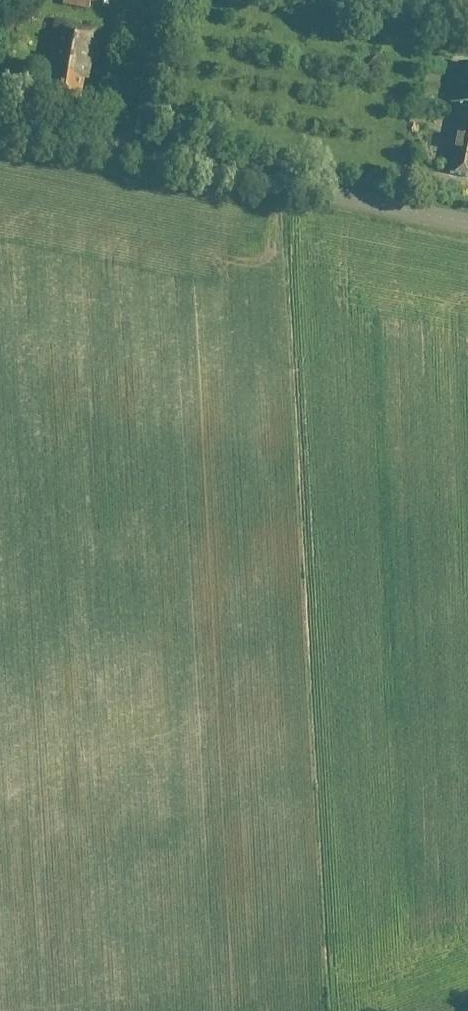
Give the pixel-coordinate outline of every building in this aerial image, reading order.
[(45,74),(50,75),(52,76),(48,99),(79,105),(84,81),(86,82),(89,66),(94,68),(100,32),(87,30),(87,32),(67,28),(68,26),(55,23),(45,74)] [(458,65),(450,105),(457,106),(448,151),(454,152),(449,176),(467,179),(467,67),(458,65)] [(37,71),(20,67),(18,76),(36,80),(37,71)]
